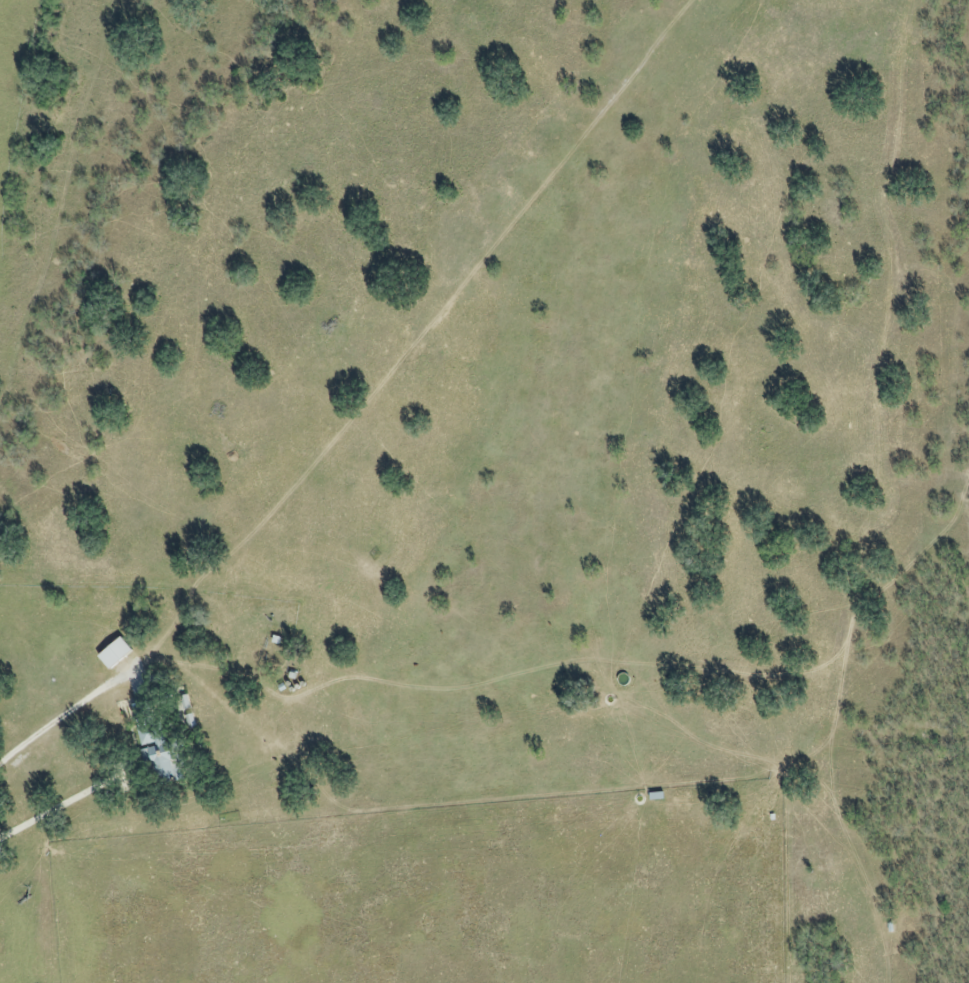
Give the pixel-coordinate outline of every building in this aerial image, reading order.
[(136,729),(142,764),(152,763),(156,788),(180,783),(178,775),(172,776),(162,724),(136,729)]
